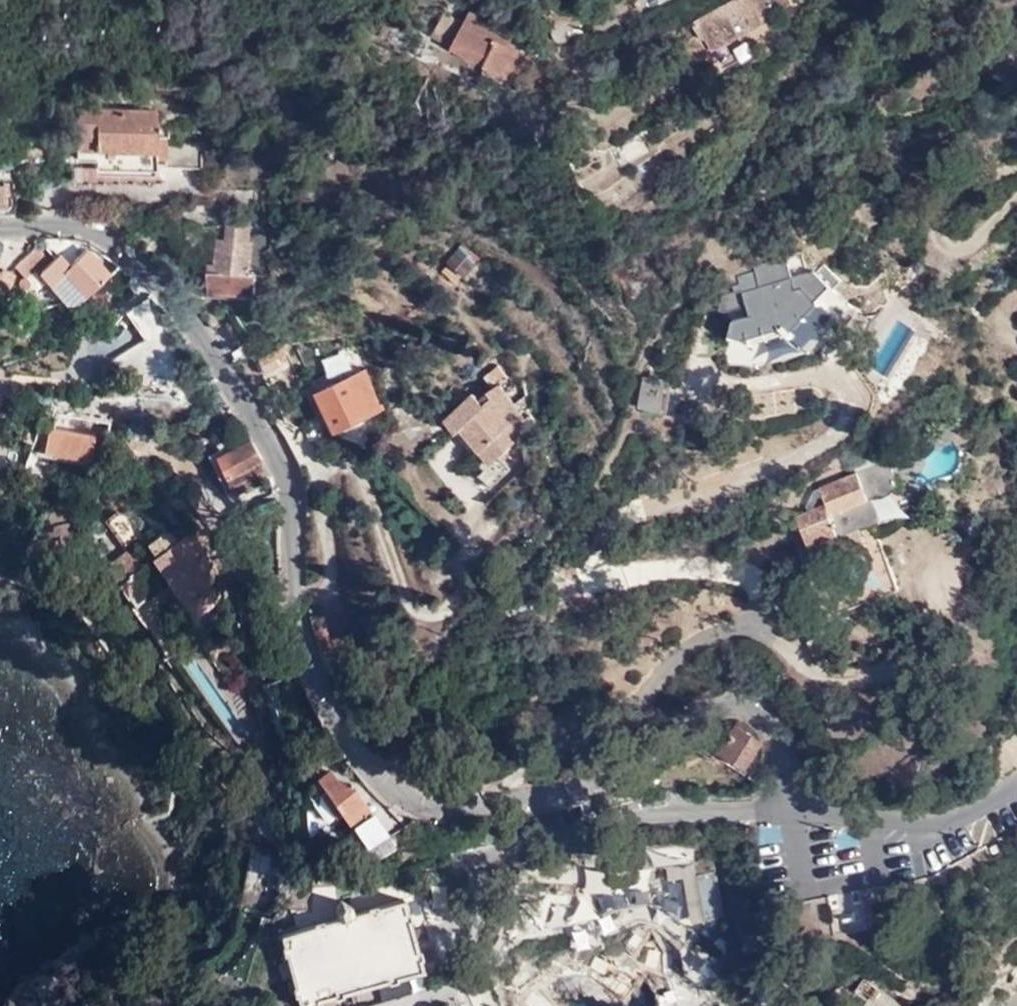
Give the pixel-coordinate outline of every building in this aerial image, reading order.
[(769,0),(733,0),(690,23),(702,47),(774,8),(769,0)] [(448,47),(463,17),(443,7),(428,37),(448,47)] [(470,10),(454,47),(510,72),(522,48),(513,44),(519,32),(470,10)] [(92,130),(93,154),(152,154),(162,154),(162,163),(200,162),(199,135),(151,136),(151,108),(73,109),(73,130),(92,130)] [(73,154),(93,154),(92,130),(73,130),(73,154)] [(152,154),(93,154),(93,165),(152,165),(152,154)] [(216,235),(215,268),(207,267),(207,281),(252,283),(253,270),(266,271),(260,228),(247,227),(248,220),(225,218),(224,235),(216,235)] [(209,235),(207,267),(215,268),(216,235),(209,235)] [(25,281),(48,257),(35,244),(11,268),(25,281)] [(57,259),(42,273),(68,301),(81,298),(111,272),(89,249),(68,268),(57,259)] [(804,315),(821,296),(834,282),(836,285),(844,276),(826,259),(800,285),(788,252),(757,263),(763,282),(748,287),(746,284),(725,292),(722,307),(727,309),(750,302),(753,310),(735,316),(732,333),(753,337),(752,333),(782,324),(811,347),(825,333),(804,315)] [(2,304),(16,272),(5,267),(0,265),(0,303),(2,304)] [(207,281),(206,291),(252,293),(252,283),(207,281)] [(841,316),(821,296),(804,315),(825,333),(841,316)] [(508,377),(500,367),(489,377),(496,385),(489,391),(493,397),(486,404),(475,392),(446,418),(458,430),(462,427),(482,449),(474,456),(486,469),(482,473),(493,485),(512,467),(500,454),(510,445),(498,433),(513,420),(523,432),(532,424),(501,384),(508,377)] [(364,371),(319,392),(338,431),(383,410),(364,371)] [(676,375),(647,371),(642,404),(672,408),(676,375)] [(498,433),(510,445),(523,432),(513,420),(498,433)] [(36,435),(33,448),(80,457),(86,458),(92,455),(95,436),(84,434),(85,431),(46,425),(44,436),(36,435)] [(263,453),(256,441),(224,457),(241,491),(270,476),(263,461),(266,460),(263,453)] [(898,480),(900,479),(892,459),(823,484),(828,500),(800,511),(803,518),(898,480)] [(902,486),(900,479),(898,480),(803,518),(820,567),(870,549),(862,527),(880,521),(872,498),(902,486)] [(152,557),(185,604),(222,579),(189,531),(176,540),(167,526),(144,542),(154,555),(152,557)] [(102,562),(116,582),(141,564),(127,544),(102,562)] [(327,620),(314,623),(315,626),(323,656),(336,652),(327,620)] [(694,743),(685,750),(709,766),(712,762),(738,777),(759,739),(738,726),(732,734),(725,729),(710,753),(694,743)] [(340,811),(350,825),(372,812),(351,782),(338,782),(330,772),(318,780),(327,793),(340,811)] [(328,820),(340,811),(327,793),(320,797),(319,808),(328,820)] [(350,825),(363,843),(364,843),(384,831),(372,812),(350,825)] [(639,846),(582,852),(584,860),(640,855),(639,846)] [(692,874),(702,918),(722,914),(713,870),(692,874)] [(343,900),(338,919),(281,935),(301,1005),(306,1005),(425,973),(406,901),(355,915),(349,907),(343,900)] [(861,980),(853,993),(867,1002),(864,1005),(900,1005),(861,980)]
